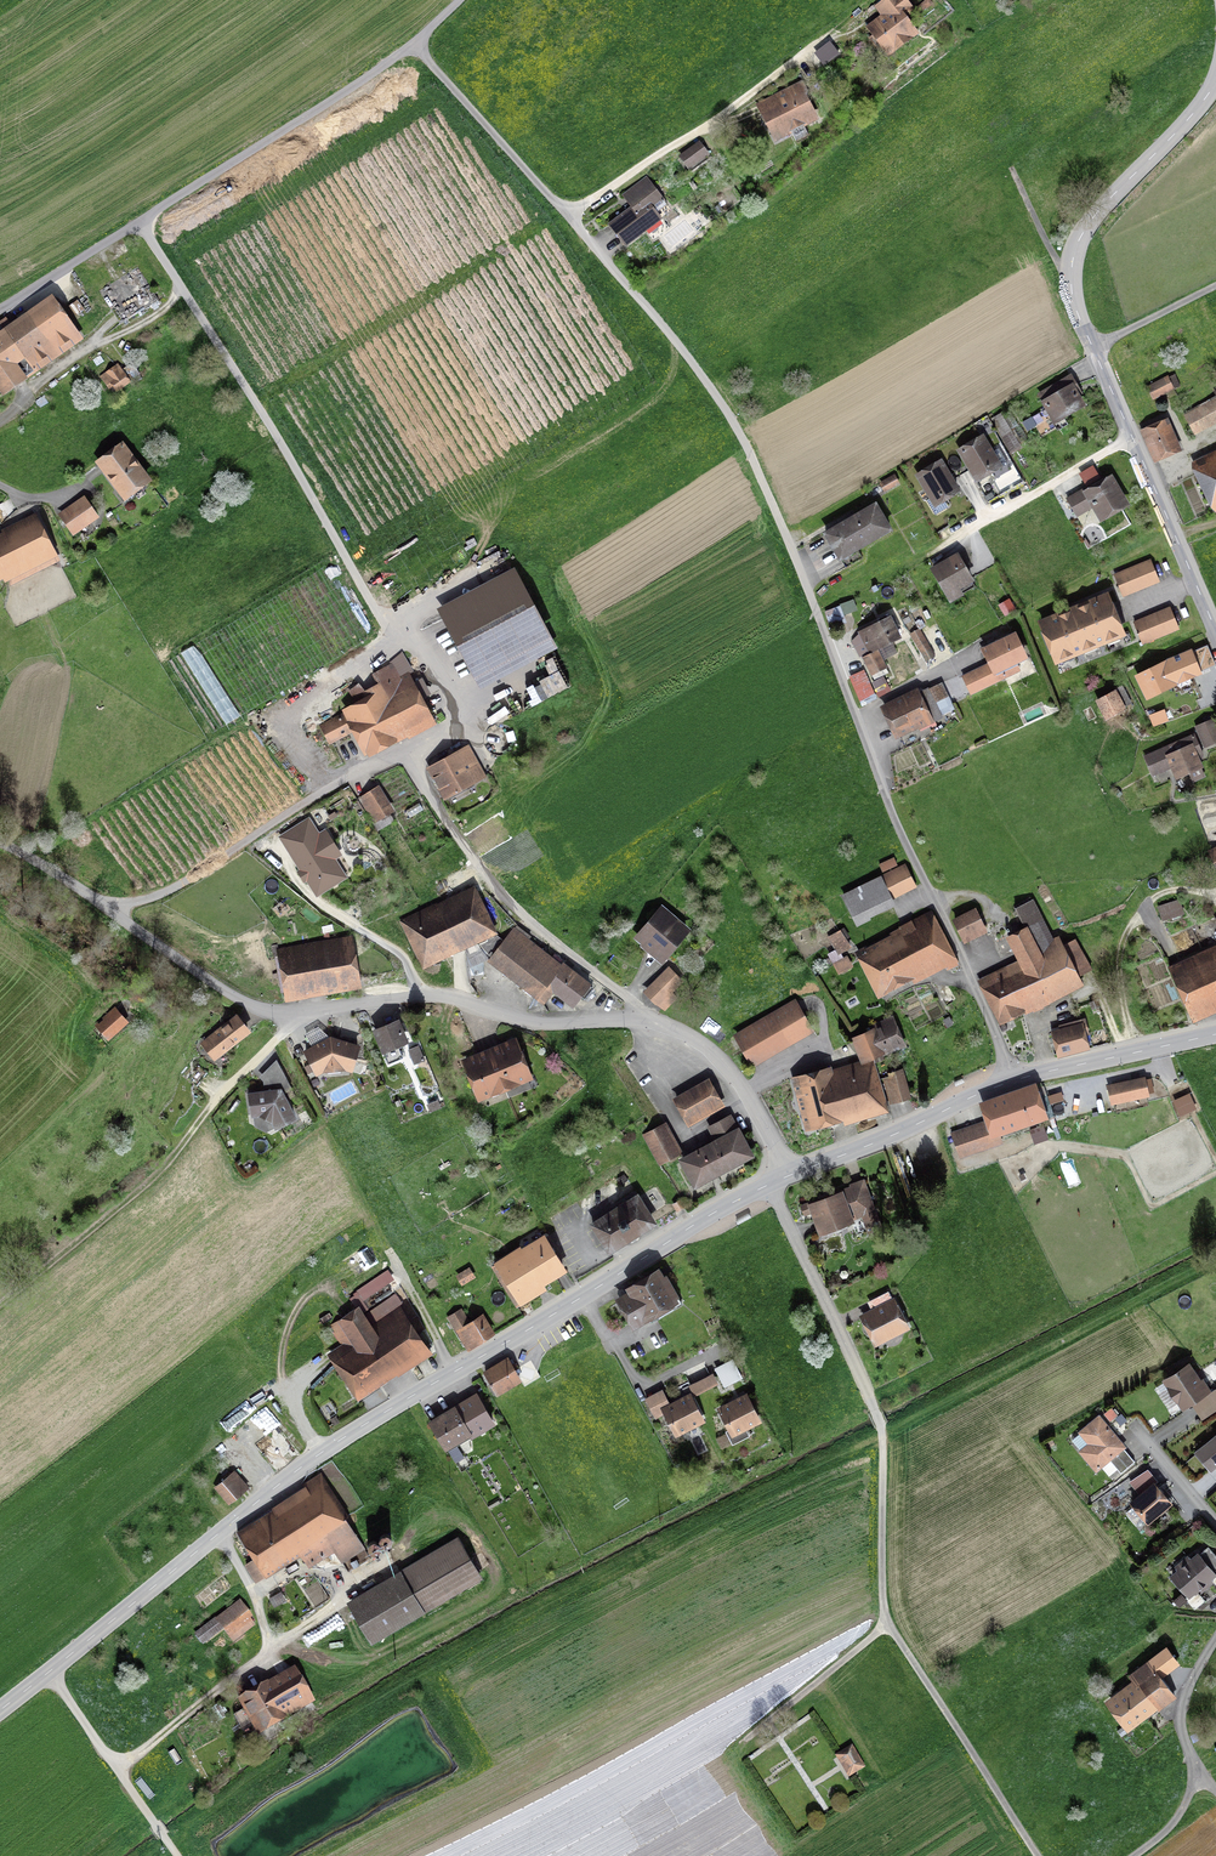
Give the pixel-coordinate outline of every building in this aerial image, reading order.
[(874,6),(881,16),(865,28),(870,35),(867,37),(875,47),(878,45),(888,59),(920,34),(908,20),(917,12),(908,0),(882,0),(874,6)] [(840,54),(830,42),(814,54),(824,67),(840,54)] [(805,129),(818,123),(810,104),(816,101),(807,81),(755,105),(774,145),(792,136),(791,132),(804,126),(805,129)] [(709,154),(699,141),(678,157),(688,170),(709,154)] [(621,196),(630,207),(607,225),(625,249),(646,232),(651,239),(666,228),(661,222),(663,220),(657,213),(667,205),(665,202),(666,201),(647,176),(621,196)] [(718,214),(724,210),(719,204),(714,208),(718,214)] [(0,400),(27,381),(17,367),(25,361),(35,375),(84,341),(52,296),(10,325),(5,317),(0,321),(0,400)] [(84,309),(77,300),(71,305),(77,314),(84,309)] [(123,352),(127,355),(132,345),(128,343),(123,352)] [(92,360),(96,367),(104,362),(100,355),(92,360)] [(116,394),(132,384),(117,363),(99,376),(109,391),(112,388),(116,394)] [(1077,394),(1080,393),(1071,376),(1040,393),(1056,421),(1083,406),(1077,394)] [(1147,389),(1151,397),(1173,387),(1169,378),(1147,389)] [(1194,436),(1215,424),(1215,387),(1212,389),(1215,396),(1182,414),(1194,436)] [(1011,448),(1019,444),(1003,416),(995,421),(1011,448)] [(1165,421),(1139,432),(1151,460),(1177,449),(1165,421)] [(983,438),(961,450),(977,478),(991,469),(993,473),(1008,465),(999,449),(992,453),(983,438)] [(153,484),(122,442),(94,463),(124,504),(136,496),(139,500),(146,495),(143,490),(153,484)] [(1199,470),(1215,503),(1215,461),(1199,470)] [(926,502),(935,516),(949,508),(943,499),(957,491),(941,463),(919,476),(933,498),(926,502)] [(883,493),(900,484),(894,475),(878,485),(883,493)] [(1085,488),(1066,499),(1076,518),(1092,510),(1100,525),(1130,508),(1112,476),(1087,490),(1085,488)] [(182,496),(175,486),(161,496),(168,506),(182,496)] [(57,515),(73,538),(82,531),(86,536),(93,532),(89,527),(100,520),(84,497),(57,515)] [(857,548),(891,529),(876,504),(827,533),(841,558),(841,559),(846,567),(862,558),(857,548)] [(0,535),(0,582),(3,581),(7,590),(61,563),(36,514),(1,532),(2,534),(0,535)] [(972,580),(958,556),(932,571),(950,601),(965,593),(961,586),(972,580)] [(1160,581),(1150,557),(1113,573),(1123,596),(1160,581)] [(484,674),(545,641),(511,577),(449,610),(484,674)] [(1120,636),(1127,633),(1108,588),(1037,618),(1041,629),(1039,630),(1048,652),(1050,651),(1055,662),(1061,660),(1062,663),(1075,657),(1074,655),(1085,650),(1085,652),(1097,647),(1097,645),(1107,641),(1109,647),(1122,641),(1120,636)] [(1015,608),(1009,597),(998,603),(1004,615),(1015,608)] [(1143,644),(1180,628),(1170,605),(1133,620),(1143,644)] [(860,632),(863,638),(854,642),(861,656),(900,637),(890,617),(860,632)] [(926,661),(936,655),(919,627),(909,633),(926,661)] [(1016,628),(980,646),(987,661),(961,674),(971,694),(1021,669),(1017,661),(1029,655),(1016,628)] [(1134,672),(1146,698),(1179,683),(1179,682),(1203,672),(1202,669),(1215,663),(1215,662),(1207,643),(1193,649),(1192,647),(1134,672)] [(886,666),(878,651),(864,658),(872,673),(886,666)] [(357,685),(350,690),(360,707),(323,726),(330,740),(356,727),(367,749),(431,717),(409,674),(400,679),(392,664),(373,673),(379,685),(364,693),(357,685)] [(849,675),(862,705),(867,703),(867,702),(891,692),(885,676),(870,682),(865,669),(849,675)] [(928,690),(887,709),(897,732),(928,718),(929,719),(940,715),(928,690)] [(1123,707),(1114,691),(1098,700),(1106,716),(1123,707)] [(1155,728),(1169,723),(1165,712),(1151,717),(1155,728)] [(1198,728),(1205,745),(1215,740),(1215,723),(1215,721),(1198,728)] [(1194,735),(1145,756),(1153,775),(1173,767),(1177,777),(1189,772),(1193,782),(1205,777),(1196,757),(1203,755),(1194,735)] [(445,796),(476,780),(461,751),(430,768),(445,796)] [(377,817),(389,810),(377,790),(365,797),(377,817)] [(328,816),(330,820),(338,815),(335,812),(328,816)] [(319,836),(309,820),(281,837),(302,870),(298,872),(304,882),(308,880),(317,894),(345,876),(334,860),(342,855),(326,831),(319,836)] [(882,871),(898,864),(894,856),(878,863),(882,871)] [(905,867),(843,898),(853,917),(915,887),(905,867)] [(425,958),(438,952),(476,934),(489,928),(474,895),(410,925),(425,958)] [(1162,920),(1184,913),(1180,898),(1157,905),(1162,920)] [(982,985),(998,1017),(1079,977),(1078,975),(1092,968),(1078,939),(1064,946),(1061,940),(1054,943),(1033,900),(1015,909),(1025,930),(1010,938),(1023,965),(982,985)] [(662,910),(639,937),(644,942),(642,944),(661,961),(687,931),(662,910)] [(857,954),(879,997),(888,992),(886,988),(955,952),(933,911),(924,916),(929,924),(870,954),(867,949),(857,954)] [(956,924),(964,940),(986,929),(978,913),(956,924)] [(515,927),(513,926),(487,960),(544,1004),(553,992),(573,1007),(592,982),(563,960),(561,962),(529,938),(532,935),(517,924),(515,927)] [(841,952),(852,946),(847,938),(850,936),(844,927),(840,929),(840,928),(827,936),(835,948),(827,953),(839,973),(853,965),(847,954),(843,956),(841,952)] [(352,945),(276,958),(282,993),(358,980),(352,945)] [(1174,976),(1190,1012),(1215,1000),(1215,957),(1174,976)] [(647,993),(657,1003),(680,981),(671,971),(647,993)] [(844,1001),(849,1009),(860,1003),(855,995),(844,1001)] [(738,1036),(753,1063),(811,1030),(795,1003),(738,1036)] [(105,1024),(112,1032),(122,1022),(115,1014),(105,1024)] [(945,1028),(954,1023),(950,1015),(941,1021),(945,1028)] [(248,1031),(236,1017),(205,1042),(216,1056),(248,1031)] [(874,1032),(882,1051),(901,1043),(890,1018),(872,1026),(874,1032)] [(1061,1031),(1053,1033),(1058,1055),(1085,1048),(1082,1035),(1087,1034),(1084,1020),(1060,1026),(1061,1031)] [(406,1041),(398,1021),(375,1030),(389,1064),(403,1059),(398,1044),(406,1041)] [(314,1048),(306,1051),(318,1073),(333,1065),(351,1069),(358,1047),(331,1039),(318,1025),(305,1033),(314,1048)] [(882,1051),(874,1032),(865,1035),(873,1055),(882,1051)] [(873,1055),(865,1035),(856,1039),(864,1059),(873,1055)] [(520,1056),(514,1043),(467,1062),(473,1077),(482,1098),(504,1089),(508,1097),(530,1088),(526,1078),(528,1077),(520,1056)] [(418,1047),(408,1050),(414,1064),(424,1060),(418,1047)] [(874,1059),(796,1082),(807,1123),(886,1100),(874,1059)] [(182,1077),(196,1088),(207,1073),(193,1062),(182,1077)] [(908,1097),(902,1073),(890,1076),(896,1100),(908,1097)] [(1143,1080),(1110,1088),(1113,1101),(1146,1094),(1143,1080)] [(708,1082),(677,1100),(688,1120),(719,1102),(708,1082)] [(1046,1120),(1053,1118),(1041,1085),(984,1105),(992,1129),(960,1141),(964,1153),(997,1141),(994,1133),(1044,1115),(1046,1120)] [(294,1118),(280,1090),(251,1095),(252,1116),(267,1113),(271,1116),(277,1127),(294,1118)] [(143,1097),(148,1101),(153,1095),(148,1091),(143,1097)] [(1180,1116),(1197,1109),(1190,1092),(1173,1099),(1180,1116)] [(696,1186),(750,1156),(728,1115),(707,1126),(714,1138),(679,1157),(696,1186)] [(1029,1130),(1033,1143),(1048,1138),(1044,1125),(1029,1130)] [(660,1159),(678,1149),(665,1126),(647,1136),(660,1159)] [(628,1180),(624,1174),(618,1178),(622,1184),(628,1180)] [(884,1230),(864,1177),(849,1183),(850,1185),(799,1204),(804,1216),(811,1213),(818,1234),(826,1231),(827,1233),(848,1225),(847,1223),(855,1220),(855,1218),(862,1216),(869,1235),(884,1230)] [(608,1251),(652,1223),(636,1198),(593,1226),(608,1251)] [(672,1203),(676,1211),(685,1206),(680,1198),(672,1203)] [(738,1225),(752,1217),(749,1212),(735,1220),(738,1225)] [(496,1267),(515,1298),(564,1269),(545,1238),(496,1267)] [(456,1275),(462,1285),(476,1277),(470,1267),(456,1275)] [(621,1301),(634,1322),(679,1296),(663,1270),(637,1285),(628,1290),(631,1295),(621,1301)] [(398,1306),(403,1302),(394,1290),(392,1291),(382,1275),(353,1292),(354,1294),(350,1298),(356,1308),(331,1326),(343,1342),(352,1336),(360,1344),(342,1357),(363,1388),(377,1379),(425,1347),(398,1306)] [(868,1301),(871,1308),(859,1314),(875,1346),(911,1328),(894,1296),(892,1297),(888,1290),(868,1301)] [(462,1313),(451,1320),(467,1348),(490,1334),(480,1317),(469,1324),(462,1313)] [(496,1392),(519,1378),(509,1360),(485,1374),(496,1392)] [(1215,1410),(1215,1388),(1212,1391),(1204,1380),(1199,1383),(1189,1367),(1155,1388),(1171,1414),(1190,1402),(1201,1420),(1215,1410)] [(714,1374),(689,1386),(694,1395),(718,1383),(714,1374)] [(470,1438),(495,1423),(476,1391),(428,1420),(439,1438),(445,1448),(449,1446),(450,1448),(470,1436),(470,1438)] [(703,1421),(690,1396),(682,1400),(671,1405),(664,1392),(646,1401),(655,1419),(667,1414),(677,1433),(703,1421)] [(758,1421),(746,1396),(739,1400),(721,1409),(731,1429),(726,1431),(733,1445),(750,1436),(746,1427),(758,1421)] [(320,1409),(327,1419),(337,1412),(330,1402),(320,1409)] [(1103,1413),(1110,1422),(1118,1415),(1112,1407),(1103,1413)] [(335,1426),(340,1422),(336,1415),(330,1419),(335,1426)] [(1109,1460),(1121,1473),(1135,1461),(1124,1449),(1127,1446),(1098,1416),(1080,1433),(1093,1447),(1083,1454),(1097,1471),(1109,1460)] [(1193,1452),(1210,1472),(1215,1467),(1215,1433),(1193,1452)] [(456,1463),(465,1457),(458,1445),(448,1451),(456,1463)] [(1145,1520),(1148,1522),(1171,1503),(1154,1486),(1158,1481),(1147,1468),(1130,1483),(1141,1495),(1132,1503),(1135,1505),(1126,1511),(1138,1526),(1145,1520)] [(238,1473),(220,1487),(232,1502),(250,1488),(238,1473)] [(324,1485),(241,1537),(254,1557),(244,1564),(256,1582),(301,1553),(308,1564),(333,1548),(342,1562),(364,1548),(324,1485)] [(385,1544),(389,1543),(391,1541),(392,1537),(390,1534),(387,1532),(383,1533),(381,1535),(380,1539),(382,1542),(385,1544)] [(480,1573),(459,1537),(401,1571),(408,1583),(355,1615),(369,1639),(480,1573)] [(373,1552),(377,1551),(380,1548),(380,1544),(379,1541),(375,1539),(371,1540),(369,1543),(368,1546),(370,1550),(373,1552)] [(1215,1584),(1215,1555),(1208,1546),(1191,1561),(1189,1558),(1177,1568),(1180,1571),(1173,1578),(1188,1595),(1185,1598),(1195,1609),(1204,1600),(1198,1593),(1212,1580),(1215,1584)] [(248,1613),(239,1601),(196,1633),(202,1642),(222,1627),(232,1640),(253,1624),(246,1615),(248,1613)] [(1177,1663),(1166,1648),(1129,1676),(1137,1686),(1111,1706),(1126,1725),(1172,1690),(1161,1676),(1177,1663)] [(242,1704),(257,1729),(310,1699),(296,1674),(242,1704)] [(839,1756),(850,1774),(863,1767),(852,1748),(839,1756)]
